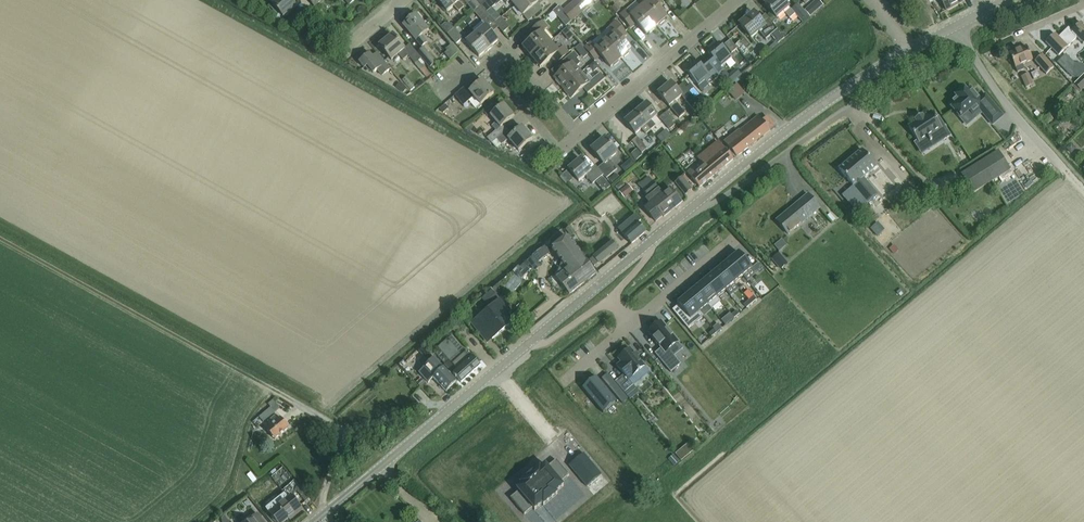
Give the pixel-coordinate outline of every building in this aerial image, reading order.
[(280,12),(283,17),(296,6),(293,3),(296,0),(276,0),(272,3),(280,12)] [(458,0),(437,0),(447,12),(454,6),(459,12),(464,7),(458,0)] [(474,12),(475,11),(481,6),(476,0),(463,0),(471,9),(466,13),(469,16),(474,12)] [(501,0),(488,0),(481,6),(486,12),(496,4),(497,5),(501,0)] [(534,15),(530,10),(538,3),(536,0),(521,0),(515,6),(528,21),(534,15)] [(592,3),(589,0),(576,0),(573,2),(581,12),(592,3)] [(667,17),(657,5),(662,1),(661,0),(650,0),(641,8),(651,19),(656,26),(667,17)] [(789,7),(783,0),(769,0),(765,3),(777,17),(784,11),(790,18),(795,14),(803,23),(809,17),(798,3),(791,9),(789,7)] [(964,1),(964,0),(941,0),(946,10),(964,1)] [(656,26),(651,19),(641,8),(636,1),(627,9),(627,10),(620,16),(630,27),(636,22),(646,34),(656,26)] [(581,12),(573,2),(563,11),(571,21),(581,12)] [(813,3),(804,10),(810,16),(815,11),(818,9),(813,3)] [(616,13),(621,9),(616,4),(611,8),(616,13)] [(483,21),(489,16),(486,12),(481,6),(475,11),(483,21)] [(764,21),(755,11),(754,12),(740,24),(751,38),(759,31),(765,39),(771,35),(776,41),(778,43),(784,38),(777,29),(778,29),(765,14),(765,15),(768,18),(764,21)] [(422,47),(428,43),(422,36),(429,30),(416,15),(404,25),(422,47)] [(503,32),(509,27),(501,17),(495,22),(503,32)] [(532,57),(550,41),(542,32),(548,27),(543,21),(530,32),(535,37),(523,47),(532,57)] [(620,59),(631,50),(621,38),(626,34),(616,21),(610,27),(615,32),(605,40),(620,59)] [(1081,22),(1072,31),(1068,27),(1058,37),(1055,33),(1046,42),(1059,55),(1078,37),(1083,44),(1083,43),(1083,25),(1081,22)] [(489,49),(493,46),(492,45),(498,40),(486,25),(476,34),(489,49)] [(456,44),(462,38),(454,28),(448,34),(456,44)] [(440,40),(445,34),(439,29),(434,35),(440,40)] [(486,52),(489,49),(476,34),(466,42),(472,49),(479,57),(485,51),(486,52)] [(403,60),(408,56),(415,64),(421,58),(417,53),(409,44),(404,48),(400,43),(393,35),(380,45),(391,59),(398,54),(403,60)] [(746,36),(742,40),(751,50),(756,45),(746,36)] [(620,59),(605,40),(595,49),(591,43),(585,48),(588,52),(595,60),(601,55),(611,67),(620,59)] [(730,40),(725,44),(732,53),(737,48),(730,40)] [(554,46),(550,41),(532,57),(540,67),(552,57),(556,63),(569,52),(564,47),(563,48),(559,43),(554,46)] [(719,76),(725,71),(721,67),(733,58),(719,42),(707,52),(711,56),(706,60),(719,76)] [(774,42),(768,48),(766,49),(769,52),(777,45),(776,44),(774,42)] [(579,54),(581,53),(584,50),(580,45),(575,49),(579,54)] [(1017,72),(1024,69),(1022,65),(1033,60),(1027,46),(1009,54),(1017,71),(1017,72)] [(429,68),(436,62),(424,47),(417,53),(421,58),(425,63),(429,68)] [(563,88),(582,72),(577,67),(581,63),(578,59),(579,57),(574,51),(570,55),(561,62),(566,67),(554,77),(563,88)] [(391,68),(377,53),(373,57),(370,54),(360,62),(364,68),(367,66),(373,73),(377,70),(382,76),(391,68)] [(1046,74),(1053,68),(1042,55),(1035,61),(1046,74)] [(421,58),(415,64),(427,78),(430,75),(422,66),(425,63),(421,58)] [(719,76),(706,60),(701,64),(697,60),(685,70),(699,86),(705,80),(709,85),(719,76)] [(1072,76),(1076,76),(1081,77),(1083,74),(1083,66),(1081,63),(1073,62),(1072,76)] [(586,77),(582,72),(563,88),(571,98),(583,88),(588,93),(605,78),(600,73),(593,79),(589,74),(586,77)] [(1026,88),(1033,84),(1029,74),(1021,77),(1026,88)] [(1083,87),(1083,74),(1081,77),(1074,83),(1081,90),(1083,87)] [(411,91),(415,87),(406,77),(402,80),(411,91)] [(459,92),(455,96),(463,106),(474,97),(480,105),(485,100),(494,93),(483,80),(470,91),(466,86),(459,92)] [(676,101),(681,96),(682,95),(671,82),(658,93),(680,118),(686,113),(676,101)] [(738,83),(728,91),(736,101),(745,93),(738,83)] [(980,108),(992,124),(1003,115),(985,94),(981,99),(972,89),(968,92),(965,88),(956,95),(958,98),(950,104),(959,116),(960,118),(962,117),(969,111),(972,115),(980,108)] [(690,93),(683,98),(693,109),(694,109),(697,113),(703,108),(690,93)] [(650,130),(656,126),(651,120),(657,115),(647,103),(646,103),(635,112),(650,130)] [(488,117),(496,109),(492,104),(483,111),(488,117)] [(492,143),(497,138),(503,134),(499,129),(513,116),(504,105),(495,112),(491,115),(496,122),(492,125),(496,130),(487,138),(492,143)] [(672,122),(674,120),(667,111),(665,113),(672,122)] [(916,121),(908,126),(919,143),(927,137),(932,144),(941,138),(942,140),(950,135),(938,117),(936,119),(931,111),(924,116),(922,114),(915,119),(916,121)] [(650,130),(635,112),(625,121),(624,121),(635,133),(641,128),(646,134),(650,130)] [(670,130),(675,125),(672,122),(665,113),(659,118),(670,130)] [(1050,114),(1044,118),(1047,123),(1053,119),(1050,114)] [(758,115),(751,121),(738,131),(724,142),(736,157),(775,127),(767,116),(762,120),(758,115)] [(533,139),(522,127),(512,135),(507,130),(503,134),(497,138),(502,144),(509,139),(511,143),(518,151),(533,139)] [(890,149),(895,145),(889,136),(884,140),(890,149)] [(642,153),(647,149),(637,137),(632,141),(642,153)] [(606,178),(617,169),(609,159),(617,152),(605,138),(591,149),(603,163),(598,168),(603,174),(606,178)] [(701,161),(688,173),(692,177),(700,187),(733,160),(726,151),(721,145),(718,141),(711,146),(698,157),(701,161)] [(867,203),(878,194),(864,179),(877,168),(862,150),(839,169),(867,203)] [(973,193),(1010,170),(998,151),(961,174),(973,193)] [(590,170),(581,158),(569,169),(579,181),(586,175),(593,183),(603,174),(598,168),(597,168),(596,166),(590,170)] [(614,184),(620,179),(615,174),(610,178),(614,184)] [(649,176),(639,184),(642,189),(648,196),(645,199),(649,203),(644,207),(649,213),(656,221),(663,215),(664,217),(682,202),(675,194),(670,187),(663,193),(655,183),(653,181),(652,181),(649,177),(649,176)] [(685,195),(693,189),(682,176),(675,182),(685,195)] [(788,234),(820,208),(815,202),(808,194),(788,210),(790,212),(785,215),(784,214),(776,220),(788,234)] [(631,244),(646,232),(639,223),(641,221),(635,215),(622,226),(624,228),(620,231),(624,236),(631,244)] [(570,294),(584,283),(583,282),(595,272),(567,237),(555,246),(570,266),(556,277),(570,294)] [(612,240),(593,256),(598,263),(617,247),(612,240)] [(739,252),(730,259),(743,275),(752,268),(739,252)] [(730,259),(721,267),(734,282),(743,275),(730,259)] [(721,267),(712,274),(726,290),(734,282),(721,267)] [(712,274),(704,281),(717,297),(726,290),(712,274)] [(704,281),(695,289),(708,304),(712,309),(721,301),(717,297),(704,281)] [(695,289),(687,295),(700,311),(708,304),(695,289)] [(499,300),(491,291),(487,294),(482,299),(489,308),(471,323),(484,339),(489,335),(492,338),(515,319),(499,300)] [(687,295),(677,303),(694,323),(703,316),(700,311),(687,295)] [(725,316),(721,320),(726,325),(730,322),(725,316)] [(651,330),(649,332),(654,339),(653,340),(659,347),(660,346),(662,348),(655,353),(671,372),(681,364),(674,356),(669,349),(678,342),(661,322),(659,324),(657,323),(650,329),(651,330)] [(718,323),(713,327),(714,329),(717,332),(722,328),(718,323)] [(466,352),(451,336),(434,351),(461,383),(481,365),(468,350),(466,352)] [(621,362),(616,366),(624,375),(618,380),(627,390),(633,385),(633,384),(648,371),(645,367),(630,348),(618,358),(621,362)] [(457,382),(434,358),(423,368),(419,373),(428,383),(433,378),(447,392),(457,382)] [(627,396),(608,373),(603,377),(622,401),(627,396)] [(596,377),(583,388),(602,412),(616,400),(596,377)] [(263,422),(271,415),(280,408),(273,400),(268,404),(271,407),(259,417),(263,422)] [(269,426),(266,429),(268,431),(275,439),(289,427),(281,417),(278,419),(275,416),(267,422),(269,426)] [(584,453),(570,464),(587,485),(601,474),(584,453)] [(674,455),(669,459),(674,465),(679,461),(674,455)] [(519,492),(511,499),(525,516),(533,509),(535,511),(540,507),(541,509),(561,492),(559,491),(564,487),(561,484),(570,477),(569,476),(566,473),(557,462),(549,469),(546,466),(542,470),(540,468),(521,484),(522,486),(517,490),(519,492)] [(253,484),(257,481),(251,473),(247,475),(253,484)] [(284,493),(266,508),(277,521),(283,521),(288,518),(290,519),(303,509),(292,495),(288,498),(284,493)] [(228,521),(232,521),(236,519),(231,512),(224,518),(228,521)] [(261,517),(257,514),(252,518),(253,520),(250,521),(264,521),(261,517)]
